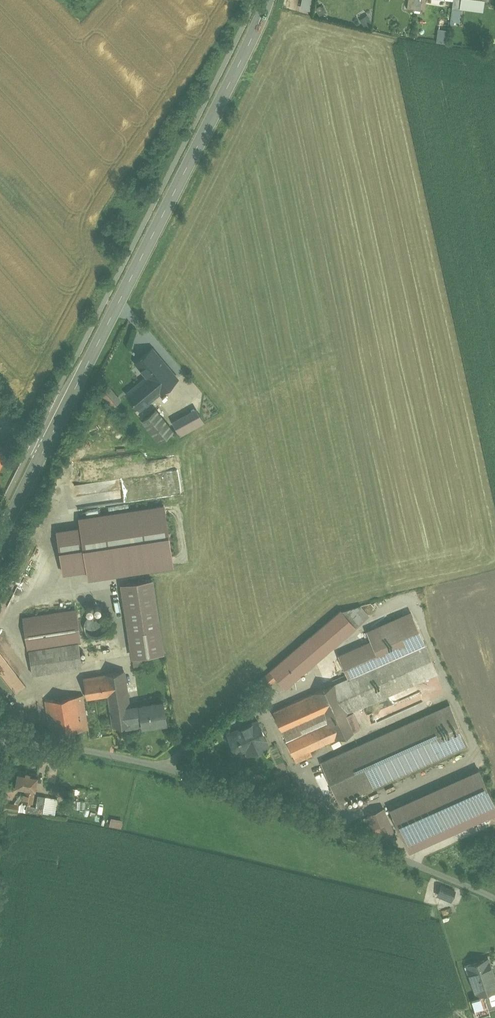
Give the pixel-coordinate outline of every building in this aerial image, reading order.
[(301,8),(312,11),(315,0),(303,0),(301,8)] [(414,9),(421,9),(422,0),(416,0),(414,9)] [(453,7),(461,8),(462,0),(454,0),(453,7)] [(447,42),(449,29),(440,28),(438,41),(447,42)] [(167,365),(153,348),(137,362),(149,375),(151,378),(167,365)] [(178,378),(167,365),(151,378),(162,391),(178,378)] [(149,375),(128,393),(141,408),(162,391),(151,378),(149,375)] [(207,409),(200,396),(194,400),(200,412),(207,409)] [(193,400),(181,407),(188,420),(193,429),(205,422),(200,412),(194,400),(193,400)] [(174,431),(155,410),(143,420),(161,442),(174,431)] [(188,420),(176,427),(181,435),(193,429),(188,420)] [(10,449),(0,444),(0,469),(10,449)] [(87,572),(88,581),(174,569),(165,506),(79,519),(80,530),(87,572)] [(87,572),(80,530),(57,533),(63,576),(87,572)] [(153,580),(123,584),(134,656),(164,652),(153,580)] [(368,605),(367,606),(367,608),(367,610),(369,612),(370,612),(372,613),(373,612),(375,611),(375,609),(375,606),(374,605),(372,604),(370,604),(368,605)] [(77,610),(25,617),(30,650),(80,643),(82,643),(77,610)] [(342,610),(312,636),(326,652),(356,627),(342,610)] [(103,612),(101,612),(98,612),(96,612),(95,612),(93,613),(92,614),(90,615),(89,616),(88,618),(87,620),(86,621),(86,623),(86,625),(86,627),(87,628),(87,630),(88,631),(90,633),(91,635),(93,636),(95,636),(97,637),(99,637),(101,637),(103,636),(105,636),(106,635),(107,634),(108,633),(110,631),(111,629),(111,627),(111,626),(112,624),(111,622),(111,620),(110,619),(109,617),(108,615),(106,614),(105,613),(104,613),(103,612)] [(412,612),(368,631),(372,641),(340,655),(349,677),(396,656),(426,643),(412,612)] [(312,635),(256,684),(262,691),(278,677),(286,687),(326,652),(312,636),(312,635)] [(80,643),(30,650),(33,674),(83,666),(80,643)] [(426,643),(396,656),(409,685),(438,672),(426,643)] [(146,655),(134,657),(136,670),(148,668),(146,655)] [(336,683),(315,692),(274,710),(297,761),(313,754),(311,750),(357,729),(349,712),(409,685),(396,656),(349,677),(336,683)] [(125,670),(106,673),(106,674),(85,677),(88,698),(109,695),(113,725),(126,724),(133,723),(130,706),(125,670)] [(84,694),(46,700),(51,732),(59,733),(89,728),(84,694)] [(155,703),(141,706),(141,705),(130,706),(133,723),(126,724),(132,723),(135,723),(135,727),(144,725),(144,724),(166,721),(167,722),(168,722),(164,701),(155,703)] [(451,704),(322,762),(343,808),(343,807),(340,801),(468,744),(451,704)] [(258,721),(244,727),(243,726),(243,727),(236,730),(227,734),(236,753),(247,748),(249,754),(269,745),(267,740),(267,739),(258,720),(258,721)] [(476,766),(387,806),(402,840),(491,800),(476,766)] [(39,774),(19,771),(16,789),(26,790),(35,792),(36,792),(39,774)] [(289,774),(274,781),(277,788),(292,782),(289,774)] [(35,792),(26,790),(24,801),(33,803),(35,792)] [(47,796),(39,795),(38,806),(28,805),(27,812),(45,814),(47,796)] [(20,805),(6,803),(5,810),(19,812),(20,805)] [(123,828),(125,820),(113,817),(111,826),(123,828)] [(444,885),(439,895),(454,902),(459,891),(444,885)] [(479,956),(462,961),(464,969),(461,970),(468,993),(489,986),(479,956)] [(480,994),(469,998),(474,1013),(485,1010),(480,994)]
